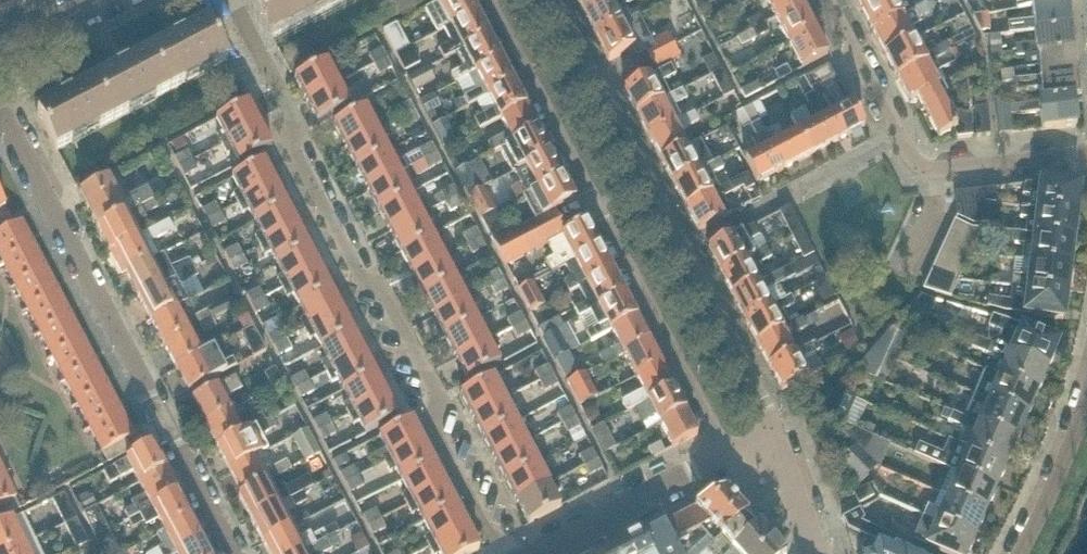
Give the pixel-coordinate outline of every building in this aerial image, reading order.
[(30,2),(29,0),(0,0),(0,17),(30,2)] [(329,9),(325,0),(256,0),(253,2),(272,39),(329,9)] [(346,0),(325,0),(329,9),(346,0)] [(445,31),(452,27),(477,14),(470,0),(445,0),(426,10),(439,34),(445,31)] [(585,14),(613,0),(578,0),(585,14)] [(598,37),(622,25),(632,20),(625,6),(637,0),(613,0),(585,14),(598,37)] [(802,5),(799,0),(767,0),(776,19),(802,5)] [(863,10),(881,0),(858,0),(863,10)] [(894,0),(881,0),(863,10),(875,33),(903,18),(915,12),(911,4),(909,0),(906,0),(896,5),(894,0)] [(926,6),(923,0),(918,0),(911,4),(915,12),(926,6)] [(1072,14),(1072,5),(1067,4),(1067,0),(1033,7),(1034,21),(1023,22),(1009,24),(1010,34),(1035,31),(1035,32),(1070,28),(1069,16),(1072,14)] [(1067,0),(1018,0),(1019,10),(1033,7),(1067,0)] [(790,44),(815,30),(802,5),(776,19),(790,44)] [(919,19),(930,13),(926,6),(915,12),(903,18),(875,33),(887,56),(915,41),(909,30),(921,23),(919,19)] [(445,60),(457,54),(490,37),(477,14),(452,27),(445,31),(452,45),(440,51),(445,60)] [(982,33),(991,32),(988,14),(974,17),(982,33)] [(753,31),(765,25),(761,17),(749,23),(753,31)] [(170,92),(228,62),(209,25),(151,55),(170,92)] [(610,61),(635,49),(622,25),(598,37),(610,61)] [(765,25),(753,31),(749,33),(738,39),(742,47),(757,39),(757,38),(769,32),(765,25)] [(409,48),(398,26),(393,28),(401,44),(393,48),(397,56),(413,48),(412,46),(409,48)] [(393,48),(401,44),(393,28),(385,32),(393,48)] [(1074,31),(1070,30),(1070,28),(1035,32),(1037,45),(1021,46),(1023,58),(1026,57),(1073,52),(1072,42),(1075,39),(1074,31)] [(828,54),(828,55),(815,30),(790,44),(803,69),(828,55),(828,54)] [(650,59),(675,46),(669,34),(644,47),(650,59)] [(993,61),(1004,60),(1001,36),(997,36),(990,37),(993,61)] [(457,84),(469,78),(502,61),(490,37),(457,54),(465,69),(452,76),(457,84)] [(933,46),(921,52),(915,41),(887,56),(899,79),(950,52),(946,44),(935,50),(933,46)] [(656,70),(681,58),(675,46),(650,59),(656,70)] [(406,73),(422,65),(413,48),(397,56),(406,73)] [(375,66),(388,59),(383,49),(369,56),(375,66)] [(932,72),(954,60),(950,52),(899,79),(911,102),(919,98),(939,87),(932,72)] [(1003,84),(1015,83),(1076,76),(1075,65),(1078,63),(1077,55),(1073,54),(1073,52),(1026,57),(1028,70),(1001,73),(1003,84)] [(114,122),(170,92),(151,55),(95,85),(114,122)] [(388,59),(375,66),(379,75),(393,68),(388,59)] [(469,107),(489,97),(514,84),(502,61),(469,78),(477,93),(464,99),(469,107)] [(307,101),(340,84),(328,62),(295,79),(307,101)] [(820,86),(835,77),(829,65),(805,79),(814,95),(820,107),(826,119),(838,141),(865,127),(853,104),(838,112),(832,100),(828,102),(820,86)] [(638,114),(662,102),(671,97),(663,83),(676,76),(671,67),(658,74),(625,90),(638,114)] [(780,82),(791,76),(787,68),(776,74),(780,82)] [(428,70),(409,79),(417,94),(435,84),(428,70)] [(724,98),(734,93),(722,70),(712,75),(724,98)] [(1081,86),(1077,85),(1076,76),(1015,83),(1016,94),(1042,91),(1043,104),(1074,100),(1078,99),(1078,97),(1082,95),(1081,86)] [(345,94),(351,91),(346,81),(340,84),(307,101),(319,123),(351,106),(345,94)] [(501,121),(526,107),(514,84),(489,97),(501,121)] [(757,84),(741,92),(746,100),(761,91),(757,84)] [(57,152),(114,122),(95,85),(38,115),(57,152)] [(946,107),(941,98),(948,94),(943,85),(939,87),(919,98),(940,138),(954,131),(958,139),(973,137),(971,122),(971,115),(957,113),(952,104),(946,107)] [(650,138),(667,129),(683,120),(675,105),(687,99),(683,91),(671,97),(662,102),(638,114),(650,138)] [(811,112),(820,107),(814,95),(805,99),(810,108),(811,112)] [(434,96),(422,103),(428,115),(440,109),(434,96)] [(976,109),(988,108),(987,98),(975,99),(976,109)] [(997,109),(1010,107),(1009,98),(996,99),(997,109)] [(1043,130),(1077,127),(1074,100),(1043,104),(1039,104),(1043,130)] [(779,128),(774,130),(760,102),(751,106),(752,108),(760,123),(773,147),(776,153),(777,155),(784,169),(811,155),(799,133),(786,140),(779,128)] [(223,145),(261,125),(249,103),(217,120),(224,133),(218,136),(223,145)] [(403,119),(416,112),(411,103),(398,110),(403,119)] [(493,154),(501,150),(539,131),(526,107),(501,121),(509,135),(489,145),(493,154)] [(792,118),(799,133),(811,155),(838,141),(826,119),(820,107),(811,112),(810,108),(792,118)] [(1000,134),(1013,132),(1010,107),(997,109),(1000,134)] [(374,122),(367,109),(367,108),(335,125),(346,148),(384,128),(379,119),(374,122)] [(758,183),(784,169),(777,155),(776,153),(773,147),(760,123),(752,108),(744,112),(758,139),(753,141),(759,154),(746,161),(758,183)] [(978,136),(991,135),(988,108),(976,109),(975,109),(978,136)] [(416,112),(403,119),(407,128),(421,121),(416,112)] [(662,161),(680,152),(687,148),(679,133),(699,122),(695,114),(683,120),(667,129),(650,138),(662,161)] [(489,116),(484,119),(477,123),(481,131),(494,125),(489,116)] [(444,146),(457,139),(446,119),(433,126),(444,146)] [(241,164),(273,148),(261,125),(223,145),(228,155),(234,152),(241,164)] [(384,141),(389,138),(384,128),(346,148),(358,169),(390,152),(384,141)] [(514,173),(515,173),(551,154),(539,131),(501,150),(514,173)] [(675,184),(691,176),(713,164),(700,141),(687,148),(680,152),(662,161),(675,184)] [(425,162),(438,155),(433,144),(419,151),(425,162)] [(181,170),(195,163),(189,151),(175,158),(181,170)] [(402,161),(396,164),(390,152),(358,169),(369,190),(407,171),(402,161)] [(528,196),(563,177),(551,154),(515,173),(528,196)] [(438,155),(425,162),(429,170),(443,163),(438,155)] [(239,204),(277,184),(265,161),(233,179),(240,191),(234,194),(239,204)] [(687,208),(696,203),(720,191),(712,175),(723,169),(719,161),(713,164),(691,176),(675,184),(687,208)] [(417,177),(429,170),(425,162),(413,168),(417,177)] [(195,163),(181,170),(185,177),(199,170),(195,163)] [(471,196),(482,190),(470,167),(458,173),(471,196)] [(401,174),(407,171),(369,190),(380,211),(412,195),(401,174)] [(752,203),(760,199),(748,176),(720,191),(696,203),(687,208),(699,231),(732,214),(724,199),(744,189),(752,203)] [(537,221),(556,211),(575,201),(563,177),(528,196),(525,198),(537,221)] [(149,188),(122,202),(109,178),(81,193),(100,229),(139,208),(151,202),(155,200),(149,188)] [(1079,201),(1080,188),(1042,183),(1025,185),(1024,197),(1030,197),(1029,208),(1029,209),(1077,215),(1077,213),(1080,210),(1081,203),(1079,201)] [(256,222),(288,205),(277,184),(239,204),(244,214),(250,211),(256,222)] [(447,203),(460,196),(455,187),(442,194),(447,203)] [(987,203),(996,204),(997,188),(985,189),(987,203)] [(496,213),(497,212),(484,189),(482,190),(471,196),(483,219),(496,213)] [(989,224),(987,203),(985,189),(970,191),(974,226),(989,224)] [(958,217),(974,226),(970,191),(955,193),(958,217)] [(424,203),(418,206),(412,195),(380,211),(391,233),(429,213),(424,203)] [(460,196),(447,203),(451,213),(465,206),(460,196)] [(144,216),(155,210),(151,202),(139,208),(144,216)] [(208,220),(222,213),(216,203),(203,210),(208,220)] [(261,246),(299,226),(288,205),(256,222),(262,233),(256,236),(261,246)] [(803,231),(791,209),(790,207),(780,212),(793,237),(803,231)] [(112,252),(115,251),(140,237),(134,225),(145,219),(144,216),(139,208),(100,229),(112,252)] [(1029,209),(1029,208),(1022,208),(1021,219),(1028,220),(1026,235),(1026,236),(1074,242),(1074,239),(1077,236),(1077,230),(1075,227),(1077,215),(1029,209)] [(14,226),(10,217),(6,210),(0,212),(0,234),(15,226),(14,226)] [(501,255),(523,243),(562,223),(556,211),(537,221),(517,231),(508,236),(495,243),(501,255)] [(222,213),(208,220),(213,229),(226,222),(222,213)] [(428,226),(434,223),(429,213),(391,233),(402,254),(434,237),(428,226)] [(496,213),(483,219),(495,243),(508,236),(496,213)] [(983,229),(974,230),(956,221),(948,239),(973,251),(983,229)] [(30,238),(22,222),(14,226),(15,226),(0,234),(0,256),(4,263),(35,247),(30,238)] [(128,274),(152,261),(159,257),(152,242),(175,231),(170,222),(140,237),(115,251),(128,274)] [(563,237),(568,234),(562,223),(523,243),(501,255),(507,266),(530,254),(563,237)] [(575,261),(600,248),(588,224),(568,234),(563,237),(569,250),(546,262),(552,274),(566,266),(575,261)] [(278,264),(310,247),(299,226),(261,246),(266,256),(272,253),(278,264)] [(722,274),(746,262),(755,257),(748,243),(760,237),(754,226),(709,250),(722,274)] [(469,246),(482,239),(477,229),(464,236),(469,246)] [(815,254),(811,247),(803,231),(793,237),(805,260),(815,254)] [(1026,235),(1019,234),(1001,232),(1000,240),(1018,242),(1018,246),(1024,247),(1022,262),(1070,268),(1071,265),(1073,262),(1074,256),(1072,253),(1074,242),(1026,236),(1026,235)] [(446,246),(440,249),(434,237),(402,254),(413,275),(451,255),(446,246)] [(482,239),(469,246),(474,255),(487,248),(482,239)] [(966,267),(973,251),(948,239),(940,255),(966,267)] [(231,263),(244,256),(239,246),(226,253),(231,263)] [(48,271),(43,261),(35,247),(4,263),(16,287),(48,271)] [(283,288),(321,268),(310,247),(278,264),(284,276),(278,279),(283,288)] [(571,294),(580,289),(588,285),(613,272),(600,248),(575,261),(566,266),(572,278),(565,281),(571,294)] [(759,265),(771,259),(767,250),(755,257),(746,262),(722,274),(734,297),(758,285),(766,281),(766,280),(759,265)] [(190,261),(172,271),(164,255),(159,257),(152,261),(128,274),(140,298),(176,279),(188,273),(194,270),(190,261)] [(450,268),(456,265),(451,255),(413,275),(424,296),(456,279),(450,268)] [(958,283),(966,267),(940,255),(933,271),(958,283)] [(244,256),(231,263),(235,272),(249,265),(244,256)] [(1070,268),(1022,262),(1016,261),(1012,287),(1067,294),(1069,282),(1071,280),(1072,274),(1070,271),(1070,268)] [(300,307),(333,290),(321,268),(283,288),(288,298),(294,295),(300,307)] [(766,281),(770,289),(795,276),(791,268),(766,280),(766,281)] [(819,275),(826,294),(841,289),(834,270),(819,275)] [(60,294),(55,285),(48,271),(16,287),(29,311),(60,294)] [(951,298),(958,283),(933,271),(925,289),(951,298)] [(491,288),(504,281),(500,272),(486,279),(491,288)] [(591,313),(600,308),(625,295),(613,272),(588,285),(580,289),(588,304),(575,310),(580,319),(591,313)] [(180,286),(192,280),(188,273),(176,279),(180,286)] [(152,321),(177,308),(189,302),(180,286),(176,279),(140,298),(152,321)] [(468,288),(462,291),(456,279),(424,296),(435,317),(473,297),(468,288)] [(504,281),(491,288),(496,297),(509,290),(504,281)] [(746,321),(770,308),(762,293),(770,289),(766,281),(758,285),(734,297),(746,321)] [(531,315),(546,307),(534,283),(519,291),(531,315)] [(1067,297),(1067,294),(1012,287),(1011,302),(989,299),(988,309),(1004,313),(1064,320),(1065,308),(1068,306),(1069,300),(1067,297)] [(253,306),(267,299),(261,288),(248,295),(253,306)] [(305,331),(343,310),(333,290),(300,307),(306,318),(300,321),(305,331)] [(72,318),(68,309),(60,294),(29,311),(41,334),(72,318)] [(588,333),(592,342),(612,332),(637,319),(625,295),(600,308),(591,313),(596,322),(593,323),(596,329),(588,333)] [(930,319),(936,302),(922,296),(911,309),(930,319)] [(472,310),(478,307),(473,297),(435,317),(446,338),(478,322),(472,310)] [(783,312),(795,306),(790,298),(770,308),(746,321),(758,344),(791,327),(783,312)] [(267,299),(253,306),(257,314),(271,307),(267,299)] [(165,345),(189,332),(177,308),(152,321),(165,345)] [(322,349),(355,332),(343,310),(305,331),(310,340),(316,337),(322,349)] [(201,326),(213,320),(208,312),(197,318),(201,326)] [(513,331),(527,323),(522,314),(508,321),(513,331)] [(809,328),(819,323),(815,315),(804,320),(809,328)] [(544,338),(558,330),(565,327),(560,317),(539,328),(544,338)] [(85,342),(80,332),(72,318),(41,334),(54,358),(85,342)] [(1058,344),(1003,321),(991,318),(988,327),(1009,336),(1003,350),(1047,369),(1048,367),(1052,365),(1054,359),(1053,355),(1058,344)] [(617,359),(624,355),(649,342),(637,319),(612,332),(620,347),(612,351),(617,359)] [(213,320),(201,326),(205,334),(217,328),(213,320)] [(795,336),(807,329),(803,321),(791,327),(758,344),(771,367),(795,355),(802,351),(803,351),(795,336)] [(490,330),(484,333),(478,322),(446,338),(457,359),(495,340),(490,330)] [(527,323),(513,331),(518,339),(531,332),(527,323)] [(255,359),(267,352),(255,328),(242,334),(255,359)] [(275,347),(288,340),(283,330),(270,337),(275,347)] [(556,361),(568,355),(568,354),(565,348),(567,347),(558,330),(544,338),(556,361)] [(848,352),(860,346),(852,330),(840,336),(848,352)] [(893,359),(903,335),(891,330),(874,350),(893,359)] [(177,368),(202,356),(189,332),(165,345),(177,368)] [(327,373),(366,353),(355,332),(322,349),(328,360),(322,363),(327,373)] [(1037,393),(1038,391),(1041,389),(1044,383),(1043,380),(1047,369),(1003,350),(976,338),(972,348),(999,360),(993,374),(1037,393)] [(288,340),(275,347),(279,356),(293,349),(288,340)] [(494,352),(500,349),(495,340),(457,359),(469,381),(501,365),(494,352)] [(97,365),(93,356),(85,342),(54,358),(66,382),(97,365)] [(637,378),(662,365),(649,342),(624,355),(637,378)] [(807,359),(819,353),(815,344),(803,351),(802,351),(807,359)] [(234,360),(222,366),(214,349),(202,356),(177,368),(189,391),(188,391),(189,392),(238,367),(234,360)] [(884,384),(895,360),(893,359),(874,350),(855,371),(884,384)] [(604,366),(617,359),(612,351),(600,357),(604,366)] [(344,391),(377,374),(366,353),(327,373),(332,382),(338,379),(344,391)] [(566,379),(578,372),(569,354),(568,354),(568,355),(556,361),(566,379)] [(783,391),(808,378),(795,355),(771,367),(783,391)] [(110,389),(105,380),(97,365),(66,382),(79,406),(110,389)] [(623,403),(628,412),(649,402),(657,397),(674,388),(662,365),(637,378),(644,392),(623,403)] [(541,383),(554,376),(549,366),(536,373),(541,383)] [(993,374),(987,371),(976,395),(1026,417),(1027,415),(1031,413),(1033,407),(1032,404),(1037,393),(993,374)] [(297,390),(311,383),(305,373),(292,380),(297,390)] [(586,373),(568,382),(580,406),(598,397),(586,373)] [(349,415),(388,395),(377,374),(344,391),(350,402),(344,405),(349,415)] [(554,376),(541,383),(546,392),(559,385),(554,376)] [(231,411),(224,399),(242,389),(236,377),(193,400),(194,401),(206,424),(231,411)] [(506,388),(501,391),(494,379),(461,395),(473,418),(511,398),(506,388)] [(311,383),(297,390),(302,398),(315,391),(311,383)] [(661,425),(686,412),(674,388),(657,397),(649,402),(661,425)] [(122,413),(117,404),(110,389),(79,406),(91,429),(122,413)] [(845,424),(855,400),(836,391),(817,412),(831,418),(830,420),(835,422),(845,426),(845,424)] [(367,434),(399,417),(388,395),(349,415),(355,424),(360,421),(367,434)] [(1022,428),(1026,417),(976,395),(972,406),(978,409),(972,422),(1016,441),(1017,439),(1020,437),(1023,431),(1022,428)] [(511,411),(517,408),(511,398),(473,418),(484,439),(517,422),(511,411)] [(563,425),(577,418),(572,408),(558,415),(563,425)] [(1006,466),(1007,463),(1010,462),(1012,456),(1012,452),(1016,441),(972,422),(945,410),(941,418),(962,428),(961,430),(968,432),(961,447),(1006,466)] [(237,423),(231,411),(206,424),(219,448),(255,429),(251,421),(249,417),(237,423)] [(674,448),(698,435),(686,412),(661,425),(674,448)] [(135,437),(130,427),(122,413),(91,429),(109,464),(132,452),(126,441),(135,437)] [(319,431),(332,424),(327,414),(314,422),(319,431)] [(272,420),(267,423),(262,415),(251,421),(255,429),(219,448),(231,471),(256,459),(267,452),(259,437),(276,428),(272,420)] [(577,418),(563,425),(568,434),(581,427),(577,418)] [(845,426),(835,422),(830,420),(829,420),(857,447),(866,456),(866,455),(873,438),(845,426)] [(386,464),(424,444),(412,421),(380,438),(387,451),(381,454),(386,464)] [(529,431),(523,434),(517,422),(484,439),(496,460),(534,440),(529,431)] [(332,424),(319,431),(324,440),(337,433),(332,424)] [(616,447),(604,425),(593,430),(605,453),(616,447)] [(306,462),(322,454),(309,429),(293,437),(306,462)] [(533,453),(539,450),(534,440),(496,460),(507,481),(539,464),(533,453)] [(1006,466),(961,447),(948,441),(943,454),(919,444),(915,455),(951,470),(951,471),(958,474),(995,490),(1000,479),(1003,477),(1006,472),(1005,468),(1006,466)] [(403,482),(435,465),(424,444),(386,464),(391,473),(397,470),(403,482)] [(653,458),(666,452),(661,444),(649,450),(653,458)] [(141,485),(168,471),(154,446),(105,472),(111,484),(121,478),(122,479),(134,473),(141,485)] [(866,455),(866,456),(857,447),(838,467),(860,485),(878,465),(866,455)] [(580,457),(585,467),(599,460),(594,450),(580,457)] [(268,482),(256,459),(231,471),(243,494),(244,495),(268,482)] [(599,460),(585,467),(590,476),(603,469),(599,460)] [(280,476),(291,470),(287,462),(276,468),(280,476)] [(550,473),(545,476),(539,464),(507,481),(518,502),(556,482),(550,473)] [(408,506),(446,486),(435,465),(403,482),(409,493),(403,496),(408,506)] [(346,485),(360,478),(355,468),(341,475),(346,485)] [(121,526),(130,521),(180,495),(168,471),(141,485),(146,496),(132,503),(134,508),(125,512),(128,517),(119,522),(121,526)] [(995,490),(958,474),(951,471),(945,484),(939,481),(934,492),(941,495),(947,498),(985,514),(989,503),(993,501),(995,495),(994,492),(995,490)] [(21,510),(5,475),(0,478),(0,519),(21,510)] [(304,493),(313,488),(314,488),(309,478),(286,490),(285,487),(274,493),(268,482),(244,495),(243,494),(239,496),(252,520),(280,506),(292,499),(304,493)] [(360,478),(346,485),(351,494),(364,487),(360,478)] [(555,495),(561,492),(556,482),(518,502),(529,524),(561,507),(555,495)] [(425,524),(458,507),(446,486),(408,506),(413,516),(419,512),(425,524)] [(859,505),(875,497),(869,486),(854,494),(859,505)] [(729,492),(728,491),(695,508),(696,508),(643,536),(653,553),(705,553),(748,515),(749,514),(748,513),(728,492),(729,492)] [(304,493),(292,499),(296,507),(308,501),(304,493)] [(66,526),(78,520),(65,494),(54,500),(66,526)] [(84,513),(95,507),(88,494),(77,500),(84,513)] [(165,532),(192,518),(180,495),(130,521),(134,528),(144,522),(147,527),(159,520),(165,532)] [(984,515),(985,514),(947,498),(941,495),(934,509),(928,507),(924,517),(930,520),(930,519),(974,538),(979,527),(983,525),(985,519),(984,515)] [(265,544),(293,529),(280,506),(252,520),(265,544)] [(430,548),(469,528),(458,507),(425,524),(431,535),(425,539),(430,548)] [(96,539),(109,532),(98,508),(84,515),(96,539)] [(865,518),(861,509),(843,517),(848,529),(849,528),(878,542),(872,553),(929,553),(862,522),(865,518)] [(368,528),(382,521),(377,511),(363,518),(368,528)] [(35,540),(24,515),(13,520),(0,526),(0,553),(6,553),(35,540)] [(758,526),(748,515),(705,553),(784,553),(759,526),(758,526)] [(924,517),(913,541),(945,553),(967,553),(969,551),(972,549),(975,543),(974,540),(974,538),(930,519),(930,520),(924,517)] [(205,542),(192,518),(165,532),(158,536),(164,547),(159,550),(161,553),(182,553),(205,542)] [(78,520),(66,526),(78,550),(90,544),(78,520)] [(382,521),(368,528),(373,537),(386,530),(382,521)] [(327,540),(339,534),(335,527),(313,538),(312,535),(299,542),(293,529),(265,544),(270,553),(301,553),(327,540)] [(480,550),(469,528),(430,548),(433,553),(472,553),(480,550)] [(111,531),(109,532),(96,539),(103,553),(121,553),(111,531)] [(358,552),(369,547),(363,533),(351,539),(358,552)] [(643,536),(643,535),(607,553),(653,553),(643,536)] [(35,540),(6,553),(42,553),(35,540)] [(333,551),(327,540),(301,553),(326,553),(333,551)] [(205,542),(182,553),(211,553),(205,542)]
